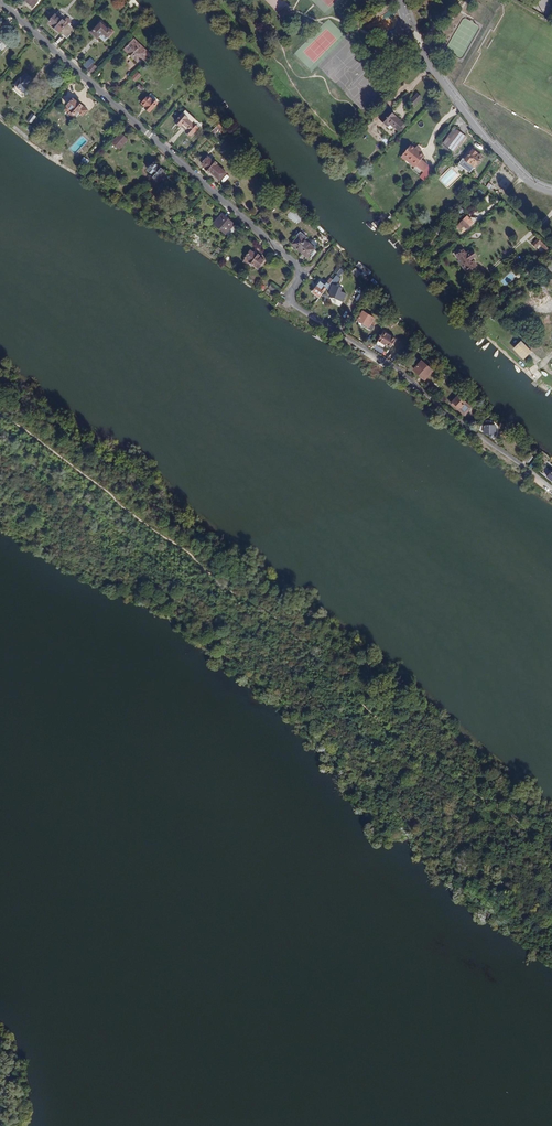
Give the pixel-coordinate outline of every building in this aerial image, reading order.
[(278,13),(287,4),(284,0),(266,0),(278,13)] [(284,10),(279,15),(282,19),(288,13),(284,10)] [(288,13),(282,19),(286,22),(291,17),(288,13)] [(66,38),(74,30),(61,18),(60,19),(55,15),(49,22),(53,27),(56,31),(57,30),(66,38)] [(101,24),(106,28),(107,27),(101,21),(89,33),(97,40),(99,37),(104,42),(108,38),(107,37),(102,32),(98,37),(92,32),(101,24)] [(106,28),(101,24),(92,32),(98,37),(102,32),(107,37),(111,32),(109,29),(108,30),(106,28)] [(131,42),(144,53),(146,51),(134,40),(131,42)] [(150,55),(146,51),(144,53),(131,42),(124,50),(137,62),(141,58),(145,61),(150,55)] [(97,68),(93,64),(87,70),(91,74),(97,68)] [(141,75),(137,71),(136,72),(131,78),(135,81),(141,75)] [(28,87),(29,86),(21,78),(15,85),(26,95),(31,89),(28,87)] [(151,93),(148,97),(152,100),(153,100),(157,104),(159,101),(151,93)] [(422,98),(417,94),(410,102),(414,107),(422,98)] [(146,107),(145,108),(149,112),(157,104),(153,100),(152,100),(148,97),(142,103),(146,107)] [(78,102),(77,103),(73,100),(65,110),(73,117),(78,111),(82,115),(87,110),(78,102)] [(403,124),(389,111),(381,120),(388,127),(390,124),(393,128),(394,127),(398,130),(403,124)] [(186,132),(191,136),(199,127),(198,126),(200,124),(186,112),(184,114),(183,113),(175,122),(180,127),(182,126),(187,130),(186,132)] [(35,121),(32,118),(27,124),(31,126),(35,121)] [(224,134),(226,132),(219,123),(217,125),(224,134)] [(466,137),(457,130),(446,146),(455,152),(466,137)] [(118,143),(123,136),(120,134),(115,140),(118,143)] [(412,145),(402,156),(410,164),(420,152),(416,148),(412,145)] [(480,160),(482,157),(473,150),(461,166),(470,173),(477,164),(478,165),(481,161),(480,160)] [(415,168),(422,160),(425,156),(421,153),(420,152),(410,164),(415,168)] [(210,172),(214,176),(221,169),(216,165),(217,164),(213,160),(212,161),(208,157),(201,164),(205,168),(205,169),(209,173),(210,172)] [(415,168),(414,168),(417,171),(416,172),(415,172),(420,176),(429,166),(422,160),(415,168)] [(152,174),(151,175),(156,179),(163,170),(159,167),(158,167),(153,163),(147,170),(152,174)] [(294,214),(290,217),(296,223),(300,220),(294,214)] [(216,223),(226,233),(233,225),(223,216),(216,223)] [(473,223),(467,216),(457,227),(460,230),(464,226),(467,229),(473,223)] [(293,244),(307,256),(314,249),(300,236),(293,244)] [(541,254),(545,257),(551,251),(538,239),(532,245),(535,248),(539,245),(544,251),(541,254)] [(456,256),(459,260),(460,259),(469,272),(477,266),(474,262),(475,261),(473,259),(476,256),(473,251),(470,254),(468,252),(466,254),(463,250),(456,256)] [(250,262),(258,268),(264,260),(256,253),(255,254),(251,251),(245,258),(250,261),(250,262)] [(460,259),(459,260),(456,256),(455,257),(468,276),(471,274),(469,272),(460,259)] [(317,286),(313,292),(319,297),(326,288),(333,280),(330,278),(325,284),(320,280),(316,285),(317,286)] [(331,291),(329,296),(340,301),(342,298),(344,299),(346,294),(333,288),(337,283),(336,282),(333,280),(326,288),(331,291)] [(279,296),(282,292),(272,284),(269,288),(279,296)] [(367,313),(362,321),(369,325),(368,327),(372,330),(378,320),(367,313)] [(385,345),(386,344),(390,346),(394,338),(381,331),(376,340),(385,345)] [(515,348),(525,358),(532,352),(521,342),(515,348)] [(414,370),(424,379),(432,371),(422,362),(414,370)] [(454,406),(465,415),(472,407),(458,396),(451,404),(454,406)]
